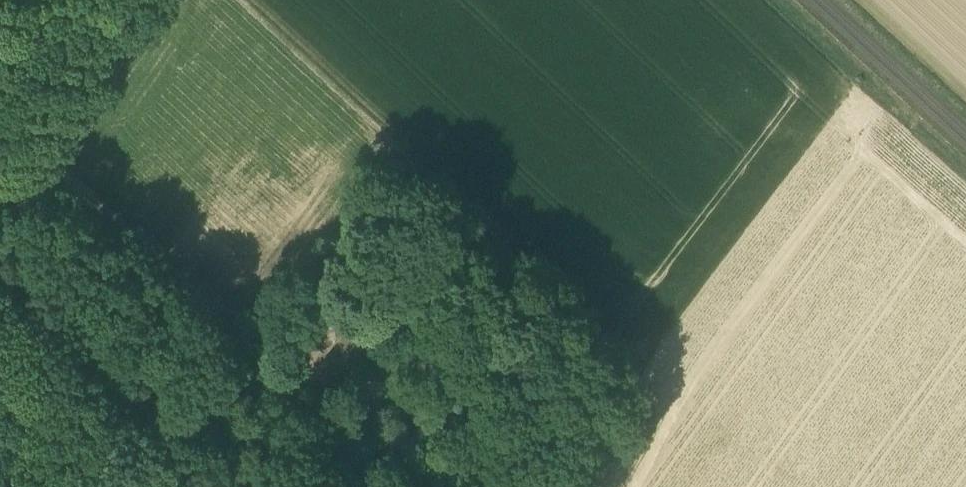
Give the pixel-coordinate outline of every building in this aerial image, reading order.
[(307,335),(325,352),(345,331),(327,314),(307,335)] [(410,444),(415,449),(432,431),(427,426),(410,444)]
